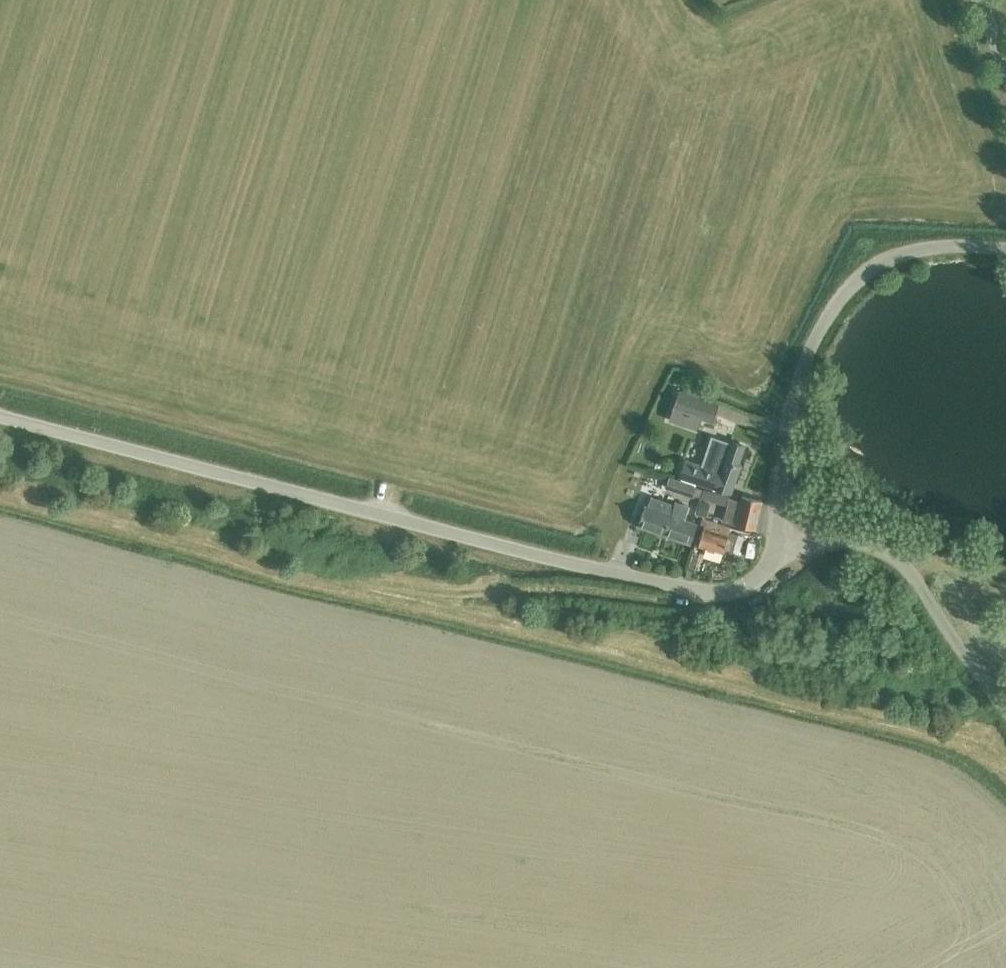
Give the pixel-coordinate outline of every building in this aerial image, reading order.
[(713,422),(719,404),(678,391),(669,420),(685,425),(689,414),(701,418),(713,422)] [(738,465),(745,447),(730,442),(714,436),(710,447),(703,464),(687,458),(680,478),(705,485),(730,494),(741,466),(738,465)] [(696,499),(699,489),(700,487),(683,482),(680,494),(696,499)] [(709,500),(724,504),(731,506),(726,522),(735,524),(735,525),(755,529),(762,500),(742,496),(740,500),(732,498),(703,490),(700,498),(709,500)] [(663,534),(674,505),(651,497),(647,507),(644,506),(637,525),(663,534)] [(674,505),(663,534),(691,543),(697,524),(684,520),(689,507),(675,502),(674,505)] [(728,535),(730,528),(705,520),(698,545),(723,553),(728,535)]
